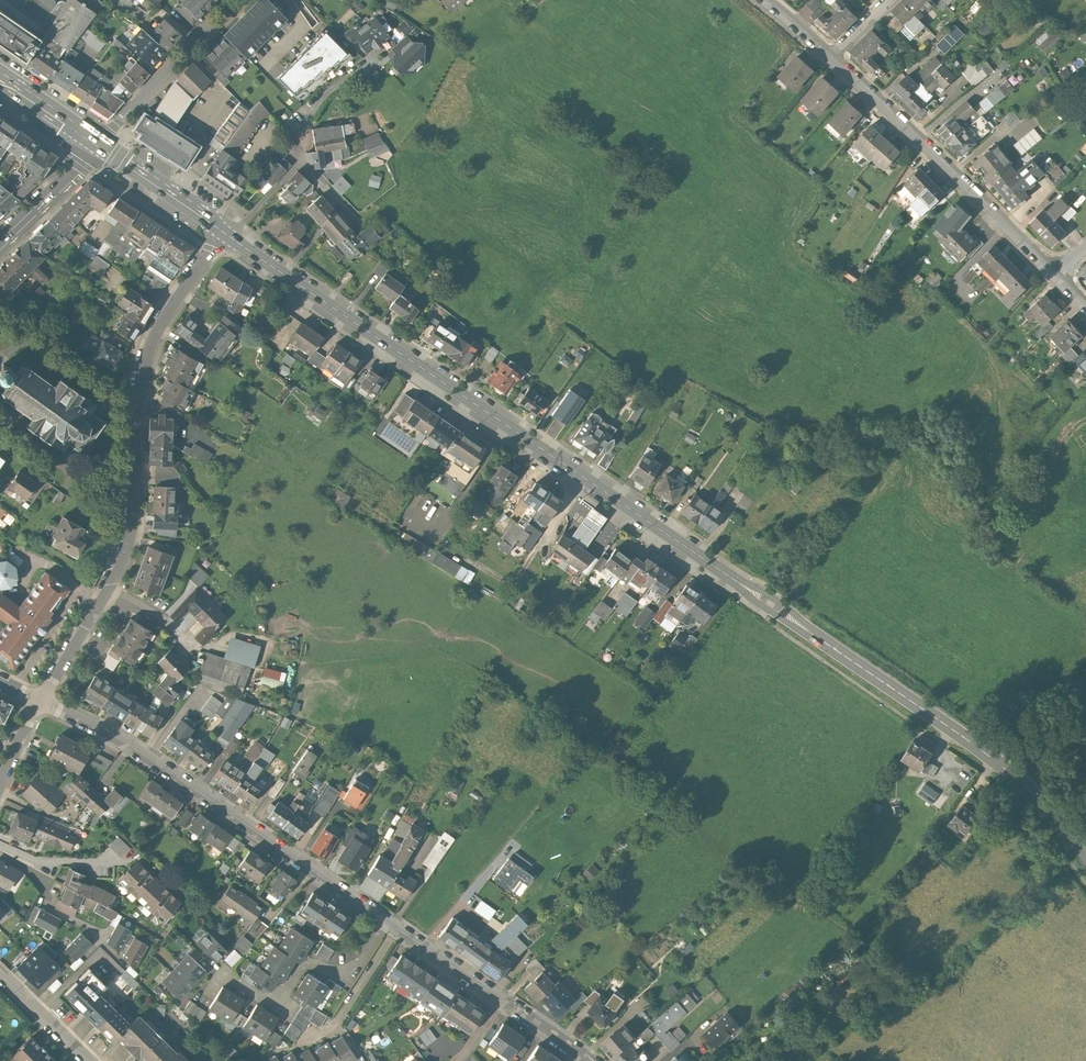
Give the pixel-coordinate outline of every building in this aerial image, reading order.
[(25,61),(40,39),(42,37),(55,4),(53,0),(27,0),(26,1),(25,0),(0,0),(0,45),(25,61)] [(55,4),(42,37),(66,54),(78,37),(85,27),(95,13),(76,0),(64,0),(63,2),(61,1),(58,1),(55,4)] [(146,12),(152,3),(148,0),(130,0),(146,12)] [(217,0),(178,0),(173,5),(192,25),(217,0)] [(268,0),(257,0),(224,32),(227,34),(248,55),(286,17),(268,0)] [(358,0),(356,0),(351,5),(359,12),(364,6),(358,0)] [(452,12),(467,0),(442,0),(452,12)] [(815,19),(826,8),(819,0),(809,0),(806,4),(814,12),(810,15),(815,19)] [(840,0),(837,0),(833,4),(836,7),(831,12),(834,15),(847,28),(857,18),(840,0)] [(899,1),(912,13),(916,9),(921,4),(926,9),(933,2),(932,0),(900,0),(899,1)] [(903,23),(912,13),(899,1),(890,10),(895,15),(903,23)] [(916,9),(912,13),(924,26),(925,27),(929,23),(916,9)] [(910,40),(924,26),(912,13),(903,23),(905,25),(900,30),(910,40)] [(836,39),(847,28),(834,15),(828,21),(822,15),(816,21),(836,39)] [(895,35),(900,30),(905,25),(903,23),(895,15),(885,25),(895,35)] [(352,45),(357,41),(367,54),(374,48),(376,49),(382,45),(383,42),(391,37),(374,16),(361,27),(358,23),(341,36),(352,45)] [(147,34),(166,51),(181,35),(162,18),(147,34)] [(404,21),(398,27),(406,36),(407,35),(412,29),(404,21)] [(989,22),(979,31),(985,37),(995,28),(989,22)] [(936,44),(944,53),(964,34),(955,25),(948,32),(939,41),(936,44)] [(78,37),(85,42),(93,49),(90,58),(94,61),(98,52),(106,42),(85,27),(78,37)] [(140,27),(125,44),(151,67),(166,51),(147,34),(140,27)] [(410,32),(415,37),(420,32),(415,27),(410,32)] [(935,37),(939,41),(948,32),(944,28),(935,36),(935,37)] [(293,109),(348,53),(326,30),(270,86),(293,109)] [(872,30),(861,40),(874,53),(878,49),(884,55),(890,48),(872,30)] [(1058,31),(1049,36),(1054,45),(1063,39),(1058,31)] [(930,42),(935,37),(935,36),(931,32),(925,37),(930,42)] [(248,55),(227,34),(204,55),(219,70),(225,77),(248,55)] [(424,66),(424,43),(413,42),(407,35),(406,36),(391,49),(395,54),(393,56),(392,66),(400,73),(415,74),(424,66)] [(46,80),(66,54),(42,37),(40,39),(25,61),(23,65),(46,80)] [(85,42),(78,37),(66,54),(46,80),(69,95),(84,73),(70,64),(85,42)] [(113,47),(128,59),(130,56),(135,61),(134,54),(115,37),(109,44),(113,47)] [(870,58),(874,53),(861,40),(850,50),(872,72),(878,66),(870,58)] [(795,55),(777,75),(795,90),(813,70),(795,55)] [(118,81),(135,61),(130,56),(128,59),(109,79),(102,86),(110,92),(118,81)] [(1060,62),(1055,56),(1047,63),(1052,69),(1060,62)] [(935,59),(911,82),(918,88),(920,85),(941,65),(935,59)] [(960,70),(973,86),(987,75),(982,69),(978,72),(974,68),(977,66),(972,60),(960,70)] [(149,73),(135,61),(118,81),(131,93),(149,73)] [(878,66),(872,72),(879,79),(889,69),(881,62),(878,66)] [(192,63),(174,80),(192,98),(209,81),(192,63)] [(955,79),(941,65),(920,85),(929,93),(939,84),(944,89),(955,79)] [(69,95),(88,108),(102,86),(109,79),(91,67),(84,73),(69,95)] [(1047,71),(1044,67),(1037,72),(1039,76),(1047,71)] [(225,77),(219,70),(213,75),(224,86),(230,81),(225,77)] [(822,78),(803,100),(819,114),(838,92),(822,78)] [(892,93),(903,103),(918,88),(911,82),(906,78),(892,93)] [(174,80),(150,117),(154,119),(156,116),(173,128),(179,118),(192,98),(174,80)] [(1006,80),(986,96),(994,106),(1014,89),(1006,80)] [(123,101),(131,93),(118,81),(110,92),(123,101)] [(920,85),(918,88),(903,103),(916,115),(933,97),(929,93),(920,85)] [(88,108),(106,120),(123,101),(110,92),(102,86),(88,108)] [(250,110),(260,121),(269,113),(259,100),(249,109),(250,110)] [(951,114),(953,117),(960,124),(975,110),(966,100),(951,114)] [(848,101),(830,122),(844,134),(851,127),(862,114),(848,101)] [(224,146),(250,110),(249,109),(239,102),(213,138),(218,142),(224,146)] [(224,146),(222,149),(236,158),(261,123),(260,121),(250,110),(224,146)] [(1003,119),(1011,128),(1020,121),(1012,111),(1003,119)] [(150,117),(144,112),(133,128),(140,133),(137,138),(184,170),(200,146),(173,128),(156,116),(154,119),(150,117)] [(868,119),(862,114),(851,127),(856,131),(868,119)] [(295,116),(286,123),(292,132),(302,126),(295,116)] [(937,131),(948,144),(963,130),(964,129),(960,124),(953,117),(937,131)] [(18,130),(0,118),(0,147),(4,150),(18,130)] [(312,128),(316,152),(323,152),(331,150),(346,148),(345,145),(342,124),(332,126),(332,125),(312,128)] [(402,146),(385,126),(377,132),(362,139),(364,144),(357,147),(359,153),(367,149),(371,158),(389,150),(393,154),(402,146)] [(853,143),(871,159),(887,142),(869,126),(853,143)] [(4,150),(15,157),(29,137),(18,130),(4,150)] [(975,143),(963,130),(948,144),(960,157),(975,143)] [(1042,139),(1034,130),(1014,146),(1022,156),(1042,139)] [(22,165),(37,144),(29,137),(15,157),(19,159),(17,162),(19,164),(14,170),(19,174),(21,171),(24,166),(22,165)] [(898,152),(887,142),(871,159),(883,169),(898,152)] [(997,143),(973,162),(989,181),(990,180),(1010,164),(1012,162),(997,143)] [(42,177),(57,157),(37,144),(22,165),(24,166),(26,167),(42,177)] [(346,148),(331,150),(333,160),(343,158),(343,159),(351,156),(348,144),(345,145),(346,148)] [(274,160),(285,170),(291,165),(283,157),(288,153),(279,145),(269,156),(274,160)] [(222,149),(200,180),(226,198),(230,192),(236,196),(247,180),(236,172),(239,167),(233,163),(236,158),(222,149)] [(312,152),(305,153),(306,160),(310,164),(313,164),(314,169),(326,167),(323,152),(316,152),(312,152)] [(1078,152),(1074,155),(1079,160),(1083,157),(1078,152)] [(1043,171),(1048,177),(1059,167),(1050,156),(1039,166),(1043,171)] [(1015,172),(1010,164),(990,180),(1013,207),(1028,195),(1022,188),(1043,171),(1039,166),(1032,158),(1015,172)] [(260,175),(271,186),(285,170),(274,160),(260,175)] [(43,178),(42,177),(26,167),(25,170),(27,173),(23,178),(22,176),(23,173),(21,171),(19,174),(16,178),(18,181),(7,192),(17,200),(35,183),(37,184),(43,178)] [(1067,176),(1059,167),(1048,177),(1056,187),(1067,176)] [(292,182),(280,195),(288,202),(293,196),(295,198),(301,191),(310,181),(297,169),(288,178),(292,182)] [(905,184),(917,196),(925,189),(924,188),(931,180),(921,169),(905,184)] [(381,177),(371,174),(368,185),(378,188),(381,177)] [(111,194),(92,180),(86,180),(59,207),(75,223),(86,208),(88,210),(91,208),(98,213),(111,194)] [(945,194),(931,180),(924,188),(925,189),(917,196),(929,209),(945,194)] [(310,181),(301,191),(306,196),(312,192),(313,185),(310,181)] [(7,192),(0,186),(0,216),(17,200),(7,192)] [(315,190),(312,192),(306,196),(299,200),(302,206),(319,196),(315,190)] [(321,195),(305,209),(318,224),(334,210),(321,195)] [(137,210),(117,197),(106,214),(125,227),(137,210)] [(1060,197),(1047,212),(1055,220),(1061,215),(1069,206),(1060,197)] [(1077,197),(1069,206),(1074,211),(1082,202),(1077,197)] [(872,211),(875,207),(868,202),(865,207),(872,211)] [(935,226),(944,234),(939,239),(958,259),(965,251),(975,242),(960,227),(971,215),(962,207),(960,209),(954,205),(935,226)] [(1074,211),(1069,206),(1061,215),(1068,221),(1076,212),(1074,211)] [(75,223),(59,207),(47,219),(63,235),(68,231),(75,223)] [(338,207),(334,210),(318,224),(335,244),(351,230),(355,226),(338,207)] [(125,227),(120,234),(142,249),(158,225),(159,225),(137,209),(137,210),(125,227)] [(1030,224),(1041,235),(1054,221),(1055,220),(1047,212),(1045,210),(1030,224)] [(120,234),(125,227),(106,214),(105,220),(113,225),(103,241),(112,247),(120,234)] [(43,255),(63,235),(47,219),(27,239),(43,255)] [(290,221),(277,238),(297,253),(303,244),(299,240),(307,230),(306,226),(298,220),(295,220),(293,223),(290,221)] [(1066,233),(1054,221),(1041,235),(1053,246),(1066,233)] [(73,233),(83,243),(85,241),(88,235),(75,223),(68,231),(71,235),(73,233)] [(374,230),(379,236),(388,229),(382,223),(374,230)] [(193,249),(158,225),(142,249),(153,257),(160,248),(183,263),(193,249)] [(356,236),(351,230),(335,244),(345,254),(349,259),(379,236),(374,230),(370,225),(356,236)] [(71,235),(68,231),(63,235),(78,250),(83,243),(73,233),(71,235)] [(132,263),(142,249),(120,234),(112,247),(111,248),(132,263)] [(27,239),(13,253),(0,266),(0,296),(3,299),(15,287),(21,281),(29,273),(36,267),(45,257),(43,255),(27,239)] [(978,239),(975,242),(965,251),(970,257),(983,244),(978,239)] [(98,249),(85,241),(83,243),(78,250),(92,260),(95,255),(98,249)] [(112,247),(103,241),(98,249),(95,255),(96,256),(103,260),(104,260),(111,248),(112,247)] [(871,243),(860,260),(865,263),(876,246),(871,243)] [(337,261),(345,254),(335,244),(328,251),(337,261)] [(995,281),(998,278),(1012,265),(994,246),(977,262),(995,281)] [(160,248),(153,257),(161,262),(163,259),(178,270),(183,263),(160,248)] [(103,260),(96,256),(88,268),(101,277),(109,265),(103,260)] [(1030,284),(1012,265),(998,278),(1010,290),(1001,299),(1008,305),(1030,284)] [(36,267),(29,273),(35,279),(42,285),(48,279),(36,267)] [(242,282),(220,267),(207,287),(230,303),(242,282)] [(353,276),(348,271),(340,280),(346,284),(353,276)] [(374,288),(393,303),(400,294),(405,286),(386,272),(374,288)] [(937,273),(928,282),(933,287),(942,279),(937,273)] [(167,284),(155,276),(145,290),(157,298),(167,284)] [(42,285),(35,279),(27,287),(21,281),(15,287),(27,299),(42,285)] [(242,282),(230,303),(227,310),(237,317),(252,289),(242,282)] [(141,328),(155,306),(126,288),(116,305),(126,311),(123,316),(141,328)] [(419,310),(400,294),(393,303),(389,309),(410,324),(419,310)] [(1046,294),(1024,313),(1030,320),(1035,316),(1041,323),(1042,325),(1048,321),(1061,309),(1055,303),(1054,304),(1046,294)] [(75,317),(72,314),(65,323),(68,326),(75,317)] [(282,350),(288,341),(302,323),(290,314),(270,342),(282,350)] [(141,328),(123,316),(114,331),(132,342),(141,328)] [(199,324),(189,316),(175,333),(185,341),(193,331),(199,324)] [(224,316),(219,323),(235,335),(237,337),(243,330),(224,316)] [(1069,320),(1052,336),(1065,351),(1070,346),(1083,335),(1069,320)] [(1053,326),(1048,321),(1042,325),(1041,323),(1028,335),(1035,342),(1053,326)] [(235,335),(219,323),(205,340),(197,349),(209,359),(214,354),(218,357),(235,335)] [(323,338),(302,323),(288,341),(310,357),(315,350),(323,338)] [(446,354),(458,337),(438,324),(427,341),(446,354)] [(102,330),(98,338),(111,346),(116,339),(102,330)] [(197,349),(205,340),(193,331),(185,341),(189,344),(197,349)] [(98,338),(90,333),(82,346),(93,352),(89,358),(109,371),(121,352),(115,349),(115,345),(111,346),(98,338)] [(458,337),(446,354),(467,369),(479,352),(476,349),(479,345),(473,341),(470,345),(458,337)] [(349,352),(336,343),(326,358),(320,366),(333,375),(349,352)] [(197,349),(189,344),(183,353),(204,365),(209,359),(197,349)] [(183,353),(171,346),(162,362),(166,365),(161,374),(166,377),(189,390),(204,365),(183,353)] [(499,351),(492,346),(484,357),(491,362),(499,351)] [(1079,356),(1070,346),(1065,351),(1061,354),(1070,364),(1074,361),(1079,356)] [(585,353),(580,349),(575,356),(580,360),(585,353)] [(320,366),(326,358),(315,350),(310,357),(307,361),(318,368),(320,366)] [(1074,361),(1085,374),(1085,350),(1079,356),(1074,361)] [(362,361),(349,352),(333,375),(346,384),(351,376),(362,361)] [(295,360),(287,354),(283,360),(291,365),(295,360)] [(521,375),(501,361),(487,381),(506,395),(521,375)] [(4,399),(21,411),(17,417),(22,421),(27,425),(65,452),(70,445),(77,450),(84,455),(106,425),(98,418),(92,414),(97,406),(60,379),(54,375),(49,372),(44,378),(27,366),(20,367),(15,372),(3,363),(0,367),(0,382),(6,386),(2,392),(4,399)] [(289,369),(282,365),(278,372),(284,376),(289,374),(289,369)] [(387,381),(370,370),(360,385),(377,396),(387,381)] [(351,376),(346,384),(342,390),(347,393),(356,380),(351,376)] [(189,390),(166,377),(159,389),(163,391),(159,397),(162,398),(174,405),(184,411),(194,393),(189,390)] [(548,402),(529,389),(518,403),(537,416),(538,415),(544,407),(548,402)] [(584,400),(570,389),(551,415),(566,425),(584,400)] [(394,411),(403,418),(415,401),(406,394),(394,411)] [(174,405),(162,398),(159,403),(171,410),(174,405)] [(312,423),(318,427),(327,413),(319,408),(320,405),(314,401),(307,413),(315,419),(312,423)] [(425,436),(438,417),(415,401),(403,418),(401,420),(425,436)] [(388,420),(394,411),(389,407),(382,416),(388,420)] [(548,410),(544,407),(538,415),(542,418),(548,410)] [(251,414),(244,410),(240,416),(247,420),(251,414)] [(149,445),(171,447),(172,420),(164,419),(164,415),(157,414),(157,419),(149,418),(147,441),(150,441),(149,445)] [(581,428),(573,439),(599,457),(605,448),(610,451),(614,441),(610,438),(611,436),(605,432),(610,425),(601,419),(598,422),(589,416),(585,422),(583,421),(578,427),(581,428)] [(459,431),(438,417),(425,436),(424,438),(430,443),(428,446),(434,451),(438,445),(443,449),(446,450),(459,431)] [(380,435),(412,455),(421,440),(390,420),(380,435)] [(555,436),(561,426),(553,422),(548,432),(555,436)] [(474,470),(487,451),(459,431),(446,450),(474,470)] [(191,449),(185,446),(182,451),(207,466),(214,455),(194,444),(191,449)] [(171,447),(149,445),(148,466),(156,466),(172,467),(172,458),(173,447),(171,447)] [(649,448),(631,476),(648,488),(663,466),(653,460),(657,453),(649,448)] [(474,470),(446,450),(443,449),(440,453),(453,462),(438,484),(456,496),(474,470)] [(614,457),(608,453),(599,464),(606,469),(614,457)] [(177,464),(172,458),(172,467),(180,476),(187,469),(180,461),(177,464)] [(519,477),(502,465),(489,482),(495,486),(493,489),(496,491),(489,500),(498,506),(519,477)] [(172,467),(156,466),(155,486),(175,488),(179,488),(180,476),(172,467)] [(37,483),(19,471),(8,486),(27,498),(37,483)] [(676,481),(667,474),(655,492),(673,505),(686,487),(683,486),(686,481),(679,476),(676,481)] [(728,481),(711,506),(698,525),(711,533),(723,514),(717,510),(735,485),(728,481)] [(549,494),(536,485),(524,503),(529,506),(537,512),(549,494)] [(155,486),(153,486),(151,514),(153,514),(176,515),(177,505),(174,504),(175,488),(155,486)] [(338,488),(334,496),(346,500),(349,492),(338,488)] [(65,494),(60,491),(53,502),(58,506),(65,494)] [(563,503),(549,494),(537,512),(543,516),(538,523),(546,528),(563,503)] [(694,494),(681,514),(698,525),(711,506),(694,494)] [(495,511),(485,503),(480,509),(486,513),(490,517),(495,511)] [(481,520),(486,513),(480,509),(476,506),(471,513),(481,520)] [(529,524),(537,512),(529,506),(518,522),(514,520),(500,538),(503,540),(512,547),(515,543),(529,524)] [(608,520),(593,509),(586,520),(571,540),(586,550),(600,530),(608,520)] [(12,524),(16,517),(9,512),(5,519),(12,524)] [(176,515),(153,514),(153,528),(180,529),(181,515),(176,515)] [(88,530),(63,516),(49,542),(77,557),(87,538),(84,537),(88,530)] [(543,533),(529,524),(515,543),(530,552),(543,533)] [(475,574),(406,534),(400,545),(469,585),(475,574)] [(586,550),(571,540),(563,535),(547,559),(574,577),(578,571),(582,574),(594,557),(594,556),(586,550)] [(512,547),(503,540),(498,547),(507,554),(512,547)] [(141,565),(167,575),(174,556),(163,552),(149,546),(141,565)] [(166,546),(163,552),(174,556),(175,557),(177,550),(166,546)] [(631,562),(616,550),(611,557),(599,573),(607,578),(610,575),(617,580),(619,579),(631,562)] [(23,560),(11,551),(6,558),(19,567),(23,560)] [(593,568),(599,573),(611,557),(605,552),(599,561),(593,568)] [(599,561),(594,557),(582,574),(587,577),(593,568),(599,561)] [(648,588),(662,569),(648,559),(644,565),(634,558),(631,562),(619,579),(628,585),(629,583),(640,590),(643,585),(648,588)] [(9,623),(4,629),(3,629),(0,632),(0,658),(13,668),(16,664),(18,664),(23,657),(23,655),(31,644),(32,644),(38,637),(38,635),(39,633),(40,634),(44,634),(46,630),(46,627),(44,626),(47,622),(50,618),(47,616),(51,611),(52,611),(54,608),(55,608),(61,601),(61,599),(63,595),(65,595),(69,590),(68,589),(46,573),(45,572),(41,577),(41,579),(39,583),(37,583),(32,590),(32,592),(28,597),(26,597),(21,604),(22,606),(20,608),(2,595),(3,594),(1,594),(1,588),(10,587),(17,578),(15,568),(7,561),(0,562),(0,617),(9,623)] [(209,576),(194,562),(188,578),(198,587),(209,576)] [(167,575),(141,565),(134,584),(159,594),(167,575)] [(662,569),(648,588),(642,597),(650,602),(656,594),(662,598),(675,579),(662,569)] [(610,575),(607,578),(604,582),(611,588),(617,580),(610,575)] [(494,593),(483,586),(480,591),(491,597),(494,593)] [(699,595),(687,586),(673,605),(659,624),(671,633),(679,622),(699,595)] [(193,619),(209,602),(196,589),(169,617),(176,624),(187,613),(193,619)] [(530,596),(525,593),(515,607),(520,610),(530,596)] [(637,603),(625,594),(614,608),(626,617),(637,603)] [(699,595),(679,622),(691,630),(697,621),(704,626),(717,608),(699,595)] [(615,611),(602,601),(585,624),(593,630),(602,619),(607,623),(615,611)] [(653,620),(659,624),(673,605),(667,601),(657,615),(653,620)] [(226,619),(209,602),(193,619),(203,629),(194,638),(202,647),(214,635),(211,633),(226,619)] [(657,615),(647,607),(635,623),(645,630),(653,620),(657,615)] [(140,618),(137,623),(154,633),(157,628),(140,618)] [(137,623),(131,619),(121,635),(144,649),(150,639),(152,640),(155,634),(154,633),(137,623)] [(689,639),(681,632),(670,647),(678,653),(689,639)] [(573,639),(565,634),(563,638),(571,643),(573,639)] [(144,649),(121,635),(114,647),(111,651),(122,658),(134,665),(144,649)] [(260,647),(231,638),(224,659),(251,668),(254,668),(260,647)] [(111,651),(114,647),(112,645),(106,655),(107,656),(118,663),(122,658),(111,651)] [(189,671),(170,651),(156,664),(167,675),(175,684),(189,671)] [(251,668),(224,659),(206,653),(195,685),(228,696),(240,700),(251,668)] [(118,663),(107,656),(102,665),(113,672),(118,663)] [(643,662),(636,656),(628,665),(635,671),(643,662)] [(262,674),(278,679),(281,671),(264,666),(262,674)] [(278,679),(262,674),(258,683),(282,691),(285,682),(278,679)] [(175,684),(167,675),(151,695),(156,698),(162,703),(167,707),(181,690),(175,684)] [(102,682),(95,677),(81,698),(101,711),(115,690),(107,685),(108,683),(102,680),(102,682)] [(192,689),(185,699),(190,703),(197,693),(192,689)] [(115,690),(101,711),(123,724),(136,703),(115,690)] [(211,718),(223,701),(213,693),(201,710),(211,718)] [(215,743),(225,749),(233,738),(255,705),(240,700),(228,696),(215,714),(222,720),(217,726),(215,735),(219,738),(215,743)] [(156,698),(148,711),(155,715),(162,703),(156,698)] [(0,699),(0,723),(4,725),(14,706),(0,699)] [(136,703),(123,724),(136,732),(148,711),(136,703)] [(148,711),(136,732),(149,740),(162,719),(155,715),(148,711)] [(164,742),(183,757),(196,740),(188,734),(192,729),(181,720),(164,742)] [(91,751),(61,735),(48,760),(74,773),(78,775),(91,751)] [(233,738),(225,749),(221,754),(229,759),(240,743),(233,738)] [(215,754),(196,740),(183,757),(202,771),(215,754)] [(245,758),(253,764),(264,748),(256,742),(245,758)] [(930,756),(911,744),(893,771),(901,776),(906,769),(917,776),(920,772),(926,762),(930,756)] [(264,748),(253,764),(262,770),(264,771),(275,755),(264,748)] [(317,757),(308,750),(292,773),(304,780),(310,772),(308,771),(317,757)] [(113,762),(95,753),(88,765),(105,773),(113,762)] [(369,774),(376,778),(384,764),(371,757),(367,764),(373,767),(369,774)] [(246,775),(226,761),(212,782),(232,795),(243,779),(246,775)] [(932,766),(926,762),(920,772),(925,776),(932,766)] [(243,779),(252,785),(262,770),(253,764),(246,775),(243,779)] [(58,789),(39,772),(26,785),(28,787),(20,795),(36,810),(39,807),(47,814),(62,799),(65,795),(58,789)] [(89,785),(78,775),(74,773),(58,789),(65,795),(62,799),(67,803),(71,799),(76,805),(80,802),(86,808),(91,803),(81,794),(89,785)] [(252,785),(243,779),(232,795),(251,808),(262,791),(252,785)] [(286,783),(280,779),(268,796),(273,800),(286,783)] [(357,779),(343,801),(361,812),(372,794),(368,791),(371,787),(357,779)] [(464,784),(456,779),(450,791),(458,795),(464,784)] [(183,804),(151,782),(139,799),(171,821),(183,804)] [(91,803),(86,808),(94,814),(99,818),(109,807),(110,805),(105,800),(89,785),(81,794),(91,803)] [(340,793),(328,785),(312,810),(324,818),(340,793)] [(112,791),(105,800),(110,805),(109,807),(118,815),(129,801),(123,796),(120,798),(112,791)] [(299,807),(282,832),(297,842),(309,825),(306,823),(313,804),(304,799),(299,807)] [(270,816),(266,821),(282,832),(299,807),(293,803),(287,811),(278,804),(275,809),(271,806),(266,813),(270,816)] [(402,805),(395,817),(400,820),(406,810),(407,808),(402,805)] [(94,814),(86,808),(71,829),(81,833),(94,814)] [(960,809),(946,828),(956,835),(958,833),(964,837),(967,833),(970,835),(974,830),(972,828),(977,821),(960,809)] [(193,815),(186,810),(177,824),(184,829),(193,815)] [(418,817),(406,810),(400,820),(412,827),(413,825),(418,817)] [(36,823),(16,814),(6,836),(27,845),(30,836),(36,823)] [(40,815),(36,823),(30,836),(41,840),(40,842),(45,844),(59,850),(60,848),(70,852),(75,839),(68,836),(71,829),(40,815)] [(189,832),(204,842),(216,826),(201,815),(196,822),(193,820),(189,824),(193,827),(189,832)] [(398,831),(393,839),(402,845),(412,827),(400,820),(398,831)] [(333,822),(328,830),(335,835),(341,827),(333,822)] [(389,868),(399,874),(425,832),(413,825),(412,827),(402,845),(394,860),(391,864),(389,868)] [(239,843),(216,826),(204,842),(220,854),(226,847),(233,852),(239,843)] [(341,844),(347,848),(352,839),(361,844),(366,835),(353,827),(341,844)] [(324,828),(311,850),(325,859),(339,837),(335,835),(328,830),(324,828)] [(424,873),(426,884),(456,840),(443,831),(422,864),(427,868),(424,873)] [(118,838),(109,848),(121,859),(130,849),(118,838)] [(347,848),(338,862),(356,873),(370,850),(361,844),(352,839),(347,848)] [(384,853),(394,860),(402,845),(393,839),(384,853)] [(239,843),(233,852),(238,855),(245,847),(239,843)] [(270,866),(249,853),(237,872),(238,874),(244,879),(247,879),(249,877),(258,884),(270,866)] [(391,864),(381,857),(368,878),(388,891),(398,875),(399,874),(389,868),(391,864)] [(508,858),(492,879),(514,894),(523,882),(527,886),(533,877),(508,858)] [(0,861),(0,888),(7,893),(19,872),(0,861)] [(181,905),(137,864),(130,870),(129,869),(116,883),(119,885),(118,888),(124,890),(156,919),(157,925),(161,924),(163,926),(169,919),(171,921),(176,915),(174,913),(181,905)] [(592,866),(585,873),(593,879),(599,872),(592,866)] [(274,885),(279,879),(276,877),(281,870),(276,867),(266,880),(274,885)] [(223,868),(217,877),(222,880),(228,871),(223,868)] [(85,877),(70,870),(62,887),(67,889),(85,898),(90,887),(82,883),(85,877)] [(297,883),(283,873),(279,879),(274,885),(268,895),(276,900),(278,897),(284,901),(297,883)] [(405,880),(398,875),(388,891),(404,901),(416,882),(408,877),(405,880)] [(479,896),(489,882),(479,876),(470,890),(479,896)] [(90,887),(85,898),(97,904),(109,910),(115,898),(90,887)] [(247,899),(230,887),(218,904),(235,916),(247,899)] [(85,898),(67,889),(60,904),(77,912),(81,905),(93,911),(97,904),(85,898)] [(352,919),(314,894),(305,907),(303,906),(293,920),(302,925),(306,920),(337,940),(352,919)] [(247,899),(235,916),(252,927),(264,910),(247,899)] [(489,920),(496,911),(481,900),(474,910),(489,920)] [(97,904),(93,911),(92,913),(110,923),(115,914),(109,910),(97,904)] [(29,910),(21,906),(18,914),(25,917),(29,910)] [(62,919),(43,908),(36,922),(55,932),(62,919)] [(517,915),(527,925),(531,921),(521,911),(517,915)] [(493,949),(495,950),(516,933),(527,925),(517,915),(506,925),(508,927),(487,944),(493,949)] [(453,916),(438,936),(454,948),(467,930),(469,927),(453,916)] [(131,932),(118,924),(107,943),(119,951),(131,932)] [(306,953),(313,942),(290,927),(283,938),(306,953)] [(487,944),(467,930),(454,948),(480,966),(493,949),(487,944)] [(228,952),(209,931),(198,941),(217,962),(228,952)] [(92,944),(81,933),(64,950),(75,960),(92,944)] [(495,950),(511,961),(528,944),(516,933),(495,950)] [(253,945),(243,936),(232,948),(242,957),(253,945)] [(148,945),(135,937),(123,957),(136,965),(148,945)] [(306,953),(283,938),(275,949),(293,961),(298,965),(306,953)] [(40,950),(51,960),(57,953),(47,943),(40,950)] [(334,949),(323,943),(315,954),(326,961),(334,949)] [(25,956),(46,977),(57,967),(51,960),(40,950),(36,946),(25,956)] [(293,961),(275,949),(272,946),(265,955),(287,970),(293,961)] [(493,949),(480,966),(498,979),(501,976),(505,978),(511,970),(507,967),(511,961),(495,950),(493,949)] [(400,980),(414,959),(403,951),(389,972),(400,980)] [(191,952),(182,962),(200,979),(209,969),(191,952)] [(287,970),(265,955),(258,965),(276,977),(280,981),(287,970)] [(46,977),(25,956),(14,967),(35,988),(46,977)] [(534,977),(543,969),(544,968),(536,958),(525,968),(534,977)] [(411,987),(426,967),(414,959),(400,980),(411,987)] [(182,962),(173,972),(190,989),(200,979),(182,962)] [(269,988),(276,977),(258,965),(255,963),(248,975),(255,979),(269,988)] [(83,1010),(101,991),(107,985),(89,967),(79,977),(80,979),(77,982),(76,981),(64,992),(83,1010)] [(437,975),(426,967),(411,987),(423,995),(437,975)] [(534,977),(524,987),(536,1000),(540,996),(555,982),(543,969),(534,977)] [(181,999),(190,989),(173,972),(163,982),(181,999)] [(251,984),(255,979),(248,975),(243,972),(240,977),(251,984)] [(320,997),(327,986),(325,985),(307,974),(301,985),(320,997)] [(457,989),(437,975),(423,995),(435,1004),(433,1006),(442,1012),(457,989)] [(555,982),(540,996),(556,1014),(568,1003),(576,996),(559,978),(555,982)] [(341,987),(329,979),(325,985),(327,986),(337,992),(341,987)] [(648,985),(643,979),(639,983),(644,988),(648,985)] [(61,985),(57,981),(47,990),(52,994),(61,985)] [(679,989),(673,983),(666,989),(672,996),(679,989)] [(320,997),(301,985),(294,996),(303,1002),(313,1008),(320,997)] [(234,994),(223,987),(208,1008),(219,1015),(234,994)] [(457,989),(442,1012),(470,1031),(486,1008),(457,989)] [(601,990),(588,1010),(608,1022),(618,1006),(609,1000),(612,997),(601,990)] [(649,1025),(655,1031),(671,1051),(681,1042),(680,1040),(672,1032),(670,1029),(668,1032),(666,1030),(698,1002),(687,990),(649,1025)] [(83,1010),(98,1024),(115,1006),(101,991),(83,1010)] [(582,991),(576,996),(568,1003),(573,1009),(587,996),(582,991)] [(234,994),(219,1015),(229,1023),(237,1011),(244,1001),(234,994)] [(313,1008),(303,1002),(290,1022),(302,1030),(313,1008)] [(267,1011),(255,1003),(240,1027),(251,1034),(267,1011)] [(851,1012),(845,1005),(840,1009),(847,1016),(851,1012)] [(117,1033),(130,1020),(115,1006),(98,1024),(113,1038),(117,1033)] [(201,1007),(195,1019),(200,1022),(207,1010),(201,1007)] [(309,1019),(320,1026),(327,1014),(316,1008),(309,1019)] [(728,1009),(704,1031),(718,1046),(741,1024),(728,1009)] [(117,1033),(135,1052),(158,1029),(140,1010),(130,1020),(117,1033)] [(242,1014),(237,1011),(229,1023),(226,1028),(230,1031),(242,1014)] [(267,1011),(251,1034),(264,1042),(271,1030),(279,1018),(267,1011)] [(515,1027),(504,1020),(488,1044),(499,1051),(515,1027)] [(624,1021),(600,1043),(613,1058),(630,1042),(637,1036),(624,1021)] [(283,1033),(295,1041),(302,1030),(290,1022),(283,1033)] [(496,1029),(491,1025),(485,1035),(490,1038),(496,1029)] [(640,1033),(646,1040),(655,1031),(649,1025),(640,1033)] [(417,1034),(426,1046),(437,1038),(429,1026),(417,1034)] [(679,1026),(672,1032),(680,1040),(687,1034),(679,1026)] [(515,1027),(499,1051),(509,1058),(526,1034),(515,1027)] [(158,1029),(135,1052),(145,1060),(162,1060),(176,1046),(158,1029)] [(282,1036),(271,1030),(264,1042),(274,1048),(282,1036)] [(343,1035),(351,1046),(355,1043),(347,1032),(343,1035)] [(342,1033),(329,1041),(341,1060),(360,1060),(351,1046),(343,1035),(342,1033)] [(630,1042),(635,1047),(646,1040),(640,1033),(637,1036),(630,1042)] [(18,1060),(42,1060),(50,1053),(31,1035),(11,1055),(18,1060)] [(488,1041),(483,1038),(480,1044),(484,1047),(488,1041)] [(329,1041),(327,1039),(311,1050),(318,1060),(341,1060),(329,1041)] [(539,1041),(526,1060),(545,1060),(552,1050),(539,1041)] [(613,1058),(616,1060),(647,1060),(648,1060),(645,1057),(649,1054),(645,1049),(640,1053),(635,1047),(630,1042),(613,1058)] [(528,1047),(523,1044),(516,1054),(521,1058),(528,1047)] [(177,1045),(176,1046),(162,1060),(193,1060),(177,1045)] [(311,1050),(308,1045),(295,1054),(299,1060),(318,1060),(311,1050)] [(295,1054),(292,1049),(279,1057),(282,1060),(299,1060),(295,1054)] [(419,1060),(426,1060),(419,1051),(418,1050),(414,1053),(415,1055),(419,1060)] [(545,1060),(564,1060),(565,1059),(552,1050),(545,1060)] [(279,1057),(276,1052),(263,1060),(282,1060),(279,1057)] [(669,1060),(670,1060),(688,1060),(679,1052),(669,1060)]
